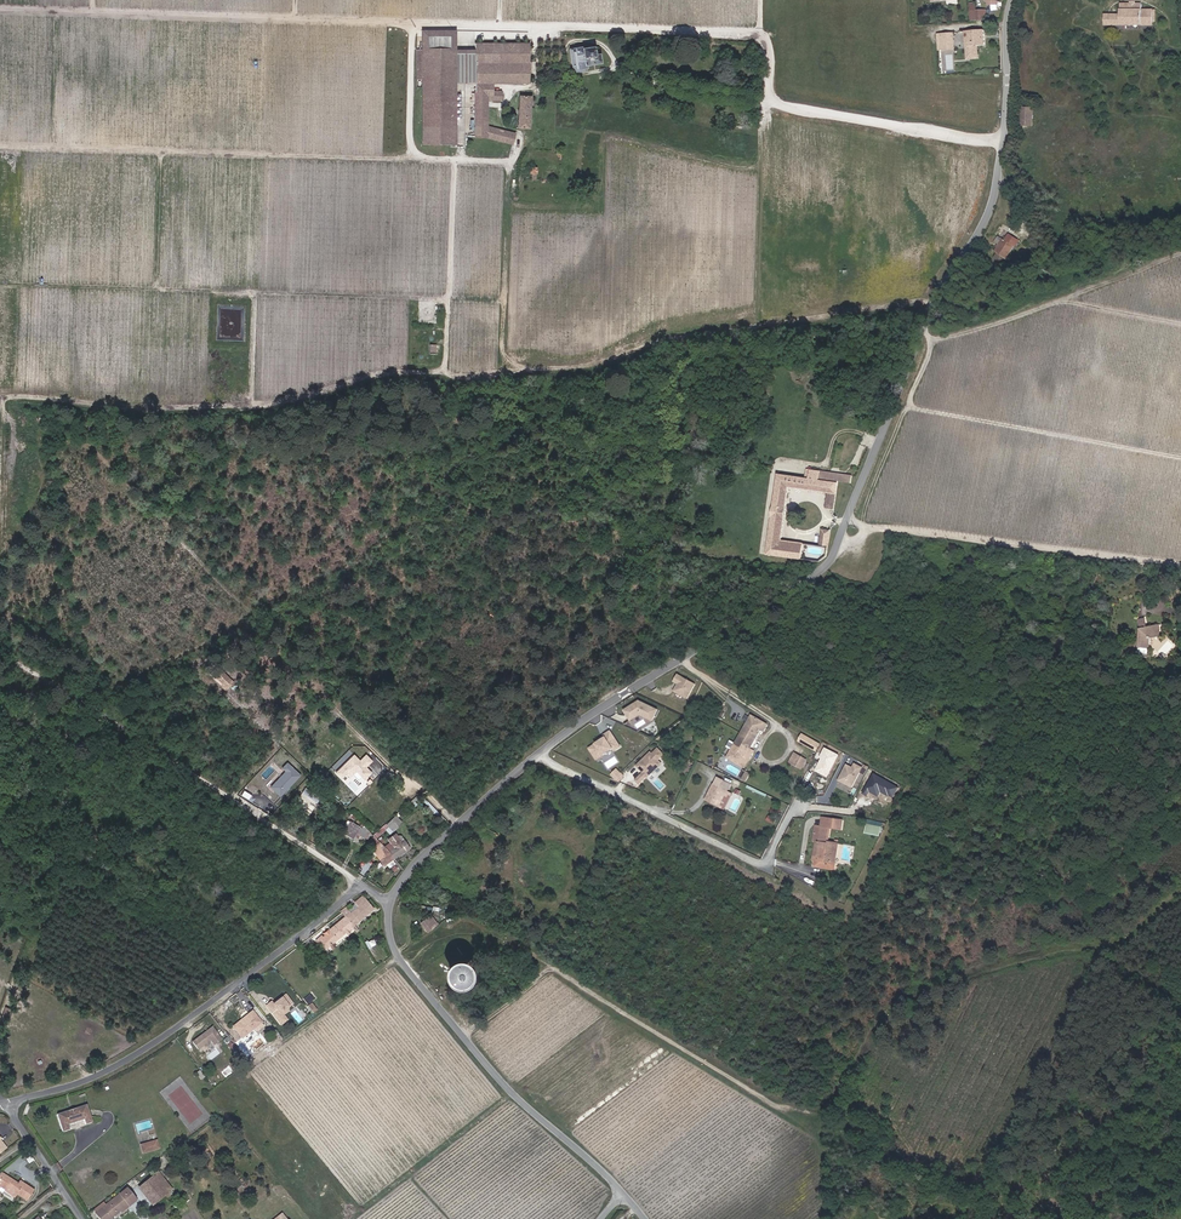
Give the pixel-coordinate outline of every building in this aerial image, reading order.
[(999,0),(987,0),(988,8),(993,8),(993,5),(1000,5),(999,0)] [(1135,5),(1125,5),(1125,16),(1115,15),(1115,23),(1130,24),(1130,20),(1144,20),(1144,24),(1152,24),(1152,20),(1156,20),(1156,11),(1145,11),(1145,5),(1139,5),(1135,5)] [(972,58),(983,57),(983,49),(991,49),(990,32),(971,34),(972,58)] [(425,53),(458,52),(458,34),(424,35),(425,53)] [(947,37),(948,52),(959,51),(958,36),(947,37)] [(478,69),(479,87),(480,141),(517,149),(520,140),(491,132),(490,104),(506,104),(505,95),(498,95),(497,87),(532,87),(531,45),(501,46),(501,68),(496,69),(478,69)] [(478,46),(478,56),(478,69),(496,69),(501,68),(501,46),(478,46)] [(581,72),(587,71),(587,69),(602,66),(600,58),(599,58),(596,59),(594,51),(593,47),(590,48),(590,49),(585,50),(583,49),(571,52),(576,76),(581,75),(581,72)] [(458,56),(458,52),(425,53),(425,54),(420,54),(420,82),(425,82),(427,148),(459,147),(459,99),(458,94),(456,83),(456,82),(456,69),(458,69),(458,56)] [(458,69),(478,69),(478,56),(458,56),(458,69)] [(458,69),(459,87),(479,87),(478,69),(458,69)] [(522,102),(522,133),(533,133),(533,102),(522,102)] [(1023,106),(1023,126),(1034,126),(1035,107),(1023,106)] [(1002,241),(1001,240),(992,253),(994,255),(991,259),(1001,266),(1004,261),(1002,261),(1011,248),(1012,248),(1016,243),(1006,236),(1003,242),(1002,241)] [(776,478),(764,558),(801,561),(803,546),(778,542),(786,489),(825,494),(824,508),(832,509),(837,482),(849,483),(850,476),(820,473),(819,473),(818,481),(818,482),(776,478)] [(819,531),(816,546),(826,548),(829,532),(819,531)] [(1155,624),(1154,624),(1143,626),(1142,618),(1135,619),(1137,630),(1134,646),(1143,648),(1146,638),(1149,636),(1157,635),(1155,624)] [(679,673),(674,681),(678,683),(674,691),(688,699),(697,683),(679,673)] [(625,709),(638,729),(658,716),(645,696),(625,709)] [(748,719),(724,761),(740,771),(749,757),(745,754),(757,735),(759,736),(762,730),(763,731),(764,728),(748,719)] [(598,761),(623,745),(612,729),(605,734),(607,736),(589,748),(598,761)] [(795,746),(808,753),(812,746),(799,738),(795,746)] [(653,752),(652,750),(637,765),(643,772),(635,780),(641,786),(666,761),(662,758),(666,754),(659,747),(653,752)] [(789,769),(797,773),(801,764),(794,760),(789,769)] [(281,797),(302,774),(287,761),(282,768),(285,771),(270,787),(281,797)] [(350,762),(347,765),(356,775),(359,772),(350,762)] [(854,766),(847,763),(839,781),(857,789),(863,775),(872,780),(876,771),(856,762),(854,766)] [(349,781),(356,775),(347,765),(339,771),(340,772),(349,781)] [(740,774),(736,781),(741,784),(745,777),(740,774)] [(710,793),(703,807),(716,814),(727,792),(716,786),(714,789),(713,789),(711,793),(710,793)] [(299,799),(314,806),(319,796),(304,789),(299,799)] [(291,812),(299,817),(308,805),(299,799),(291,812)] [(721,803),(716,814),(720,816),(726,805),(721,803)] [(379,813),(383,817),(390,811),(386,807),(379,813)] [(869,820),(868,833),(881,835),(883,821),(869,820)] [(384,821),(379,825),(386,831),(390,827),(384,821)] [(813,831),(812,836),(810,843),(813,844),(810,863),(831,867),(834,851),(835,847),(828,846),(825,845),(827,831),(828,831),(838,833),(840,824),(824,821),(823,830),(819,829),(813,828),(813,831)] [(345,841),(346,839),(348,836),(352,838),(359,841),(362,835),(355,828),(353,831),(342,825),(335,837),(345,841)] [(377,849),(386,860),(404,849),(394,837),(377,849)] [(369,842),(365,847),(373,852),(377,858),(375,860),(379,866),(386,860),(374,846),(369,842)] [(354,924),(373,908),(362,895),(354,902),(355,904),(358,907),(354,910),(351,912),(348,910),(346,906),(340,911),(345,917),(352,925),(354,924)] [(354,910),(358,907),(355,904),(348,910),(351,912),(354,910)] [(437,924),(430,915),(425,919),(432,928),(437,924)] [(345,932),(348,929),(349,930),(353,926),(352,925),(345,917),(324,934),(324,935),(322,936),(322,935),(315,941),(318,944),(319,942),(324,949),(329,946),(333,942),(345,932)] [(427,932),(432,928),(425,919),(420,922),(427,932)] [(366,942),(369,947),(376,944),(374,938),(366,942)] [(289,1007),(294,1003),(286,993),(274,1002),(272,1000),(265,1005),(281,1025),(289,1019),(285,1014),(291,1010),(289,1007)] [(307,1004),(314,999),(310,994),(304,999),(307,1004)] [(304,1016),(311,1010),(303,1001),(297,1006),(304,1016)] [(317,1010),(311,1003),(308,1006),(313,1013),(317,1010)] [(5,1007),(3,1015),(11,1016),(13,1008),(5,1007)] [(257,1031),(263,1026),(261,1023),(261,1022),(252,1011),(233,1027),(241,1038),(255,1027),(257,1031)] [(212,1027),(192,1042),(198,1049),(210,1040),(214,1045),(221,1040),(212,1027)] [(201,1079),(204,1077),(200,1071),(196,1073),(201,1079)] [(68,1125),(84,1119),(85,1124),(92,1122),(86,1105),(56,1114),(62,1132),(69,1130),(68,1125)] [(143,1153),(159,1148),(156,1141),(140,1145),(143,1153)] [(33,1190),(19,1181),(18,1184),(0,1172),(0,1173),(0,1186),(1,1187),(3,1189),(3,1190),(15,1198),(17,1194),(27,1200),(33,1190)] [(145,1192),(162,1178),(158,1173),(157,1172),(140,1186),(145,1192)] [(166,1183),(162,1178),(145,1192),(149,1197),(166,1183)] [(232,1193),(237,1189),(231,1182),(226,1186),(232,1193)] [(168,1193),(172,1190),(166,1183),(149,1197),(155,1204),(165,1196),(168,1193)] [(134,1200),(125,1189),(95,1214),(100,1218),(110,1218),(120,1211),(127,1205),(128,1205),(134,1200)]
